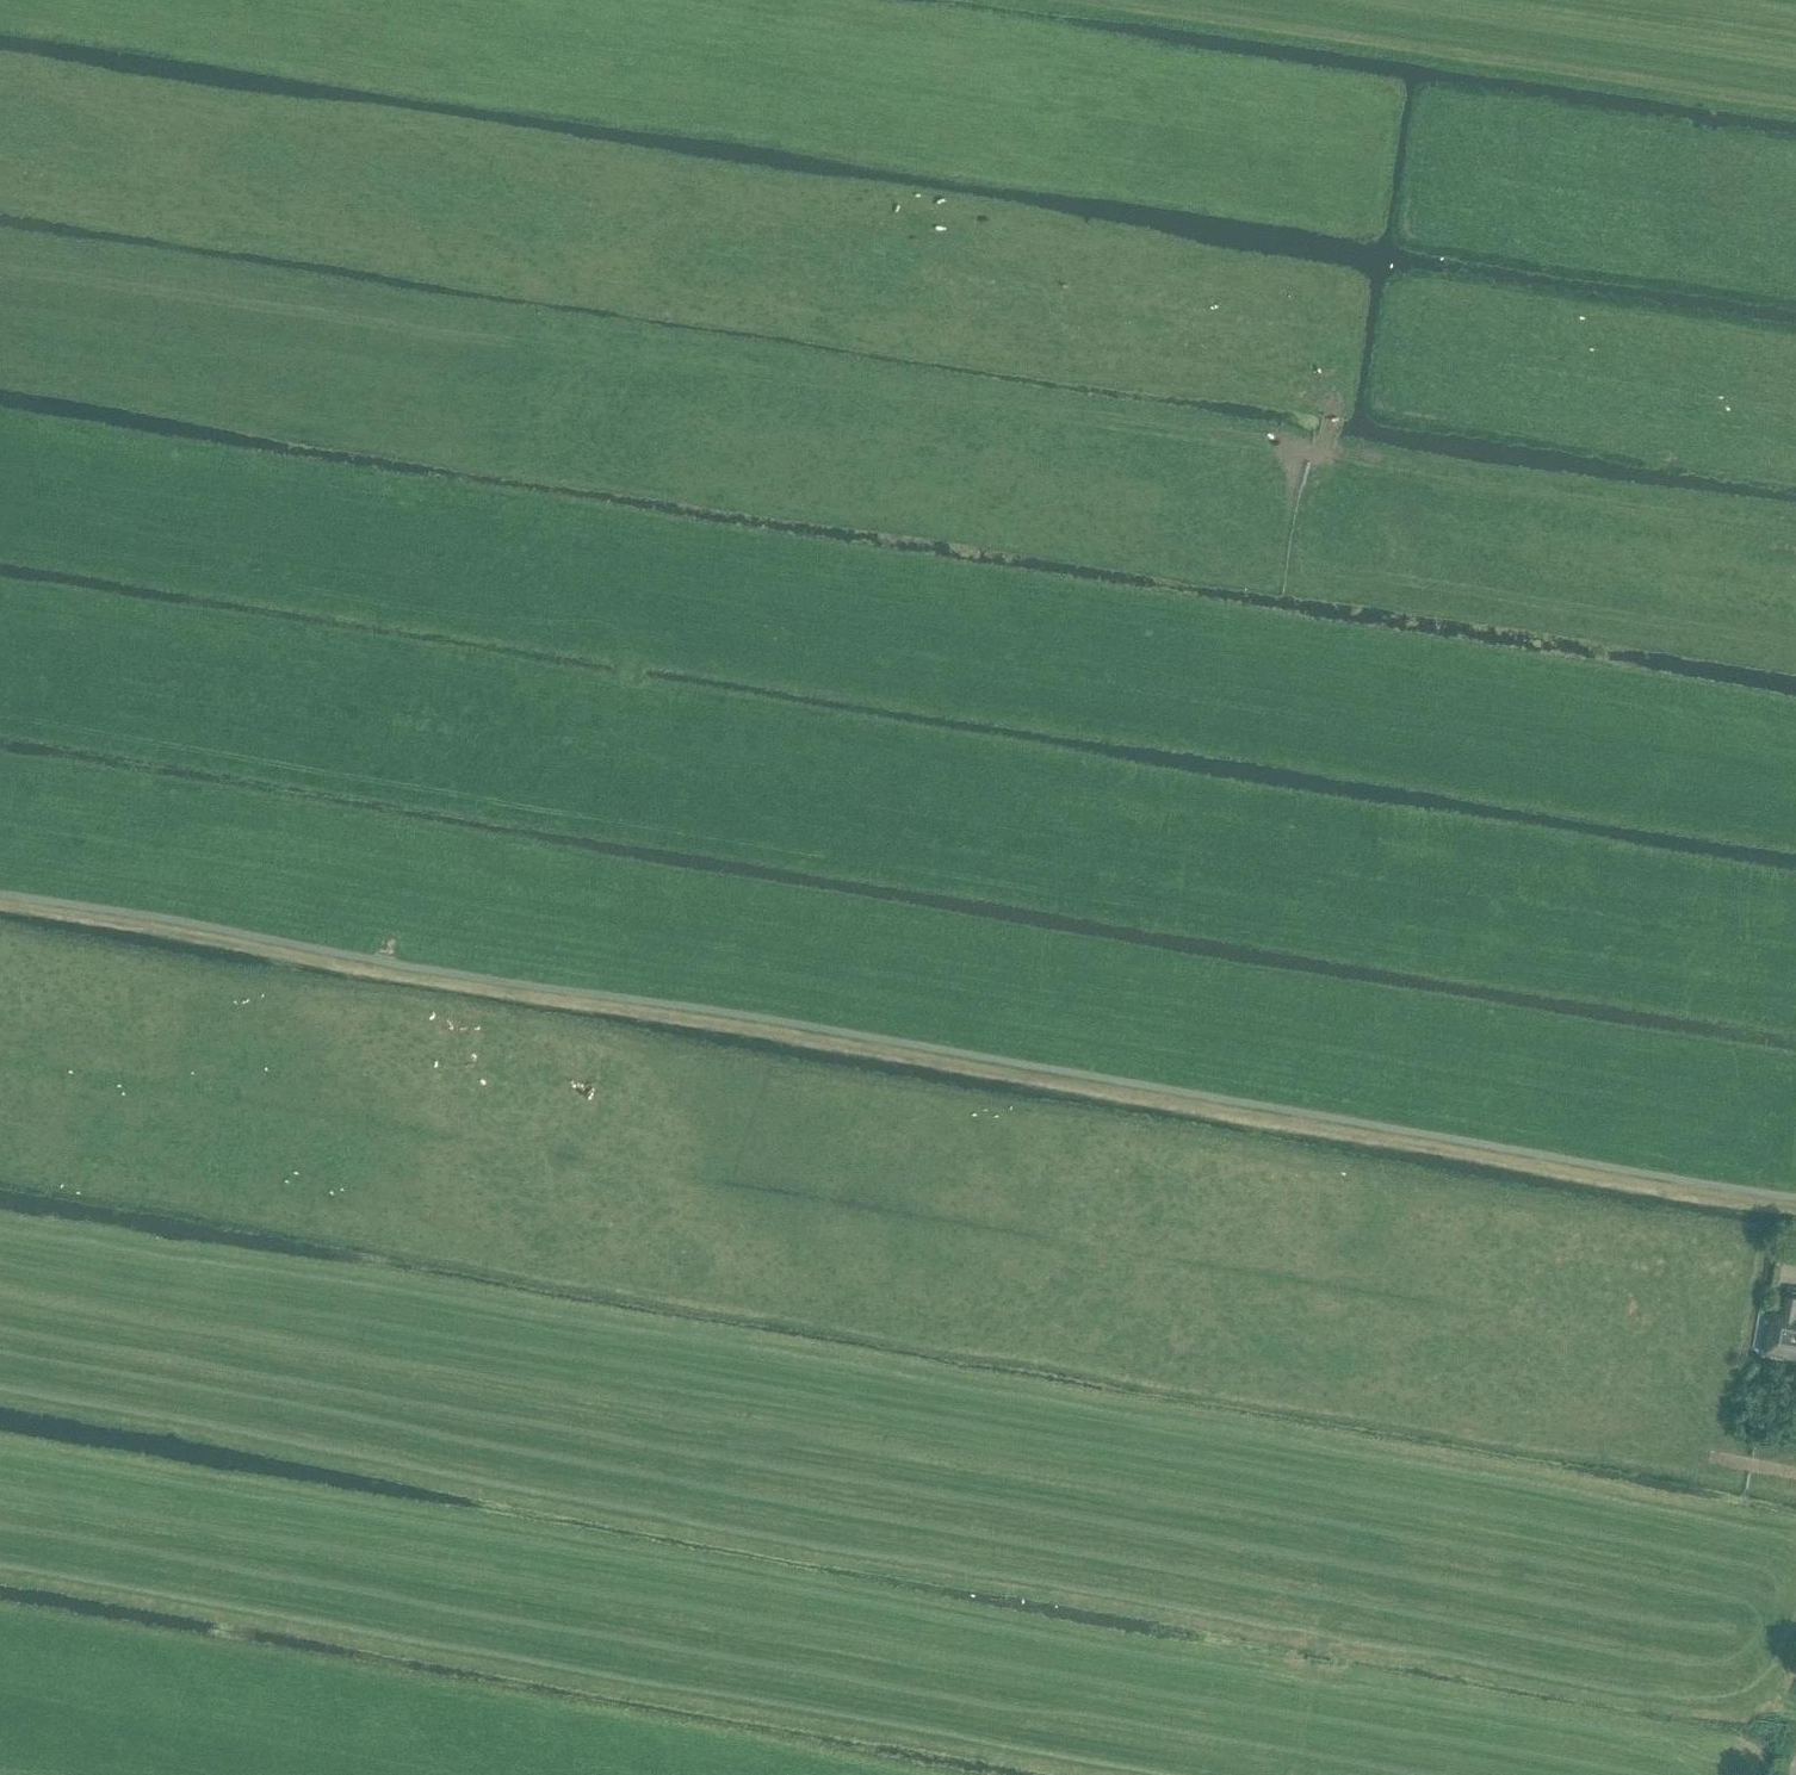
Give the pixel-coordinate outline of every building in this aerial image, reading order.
[(1763,1353),(1795,1359),(1795,1301),(1784,1298),(1777,1334),(1767,1332),(1763,1353)]
